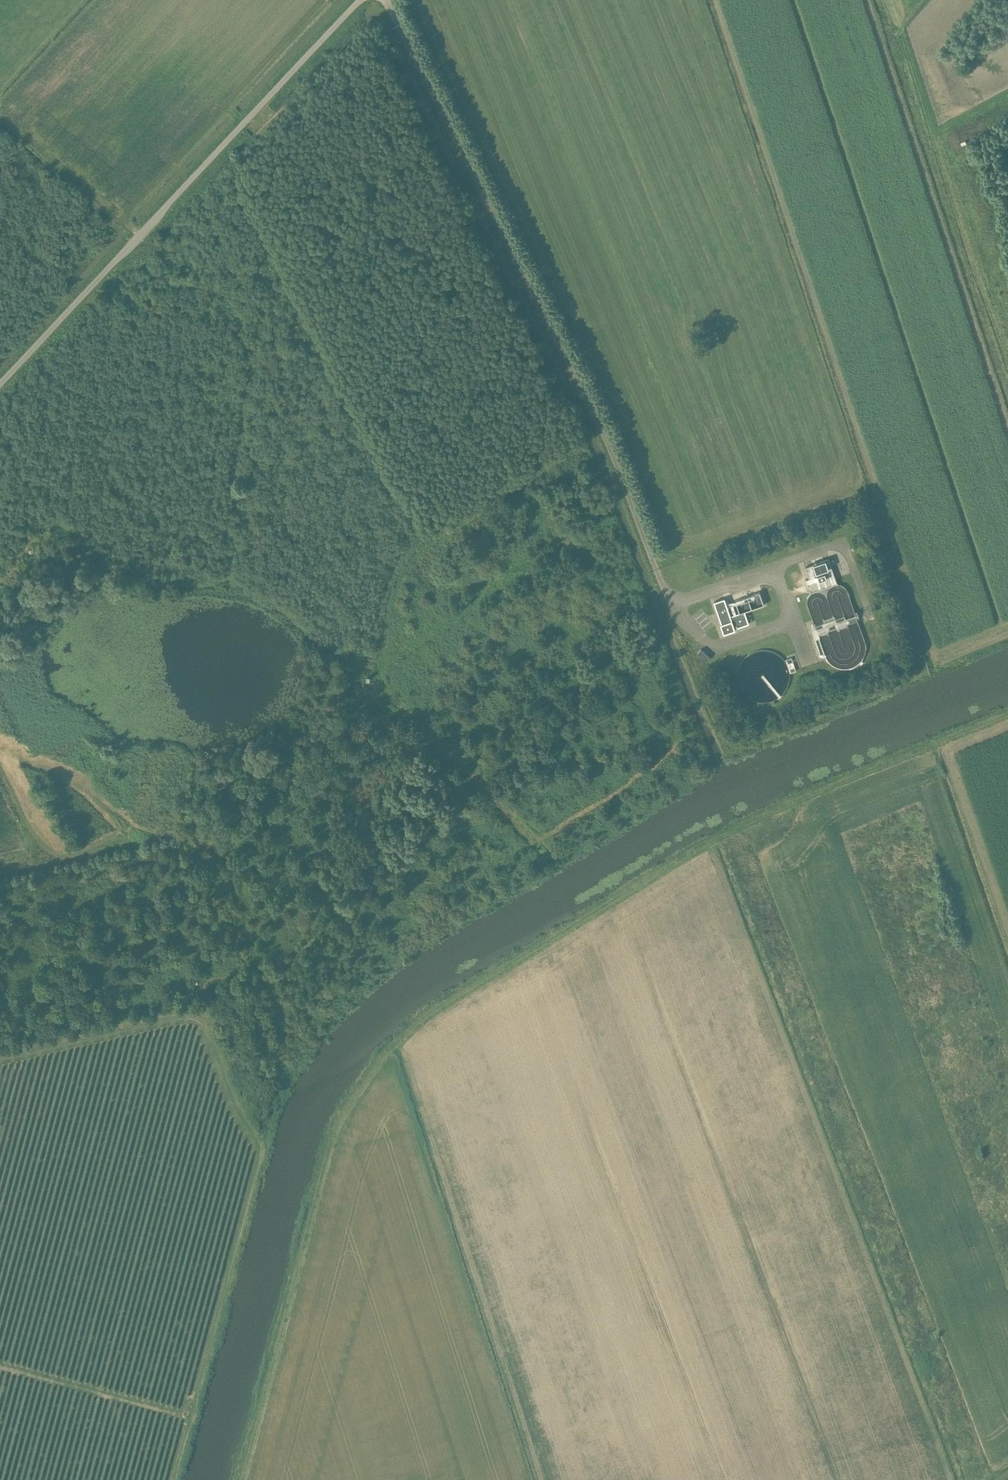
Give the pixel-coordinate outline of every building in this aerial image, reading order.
[(828,559),(806,566),(810,578),(806,579),(808,585),(806,585),(808,590),(810,589),(811,591),(837,582),(836,578),(832,567),(829,559),(828,559)] [(725,598),(714,601),(722,623),(721,623),(724,633),(736,629),(735,628),(749,623),(745,611),(731,616),(728,606),(725,598)] [(710,656),(701,648),(697,652),(706,661),(710,656)] [(795,661),(788,663),(790,671),(797,670),(795,661)]
